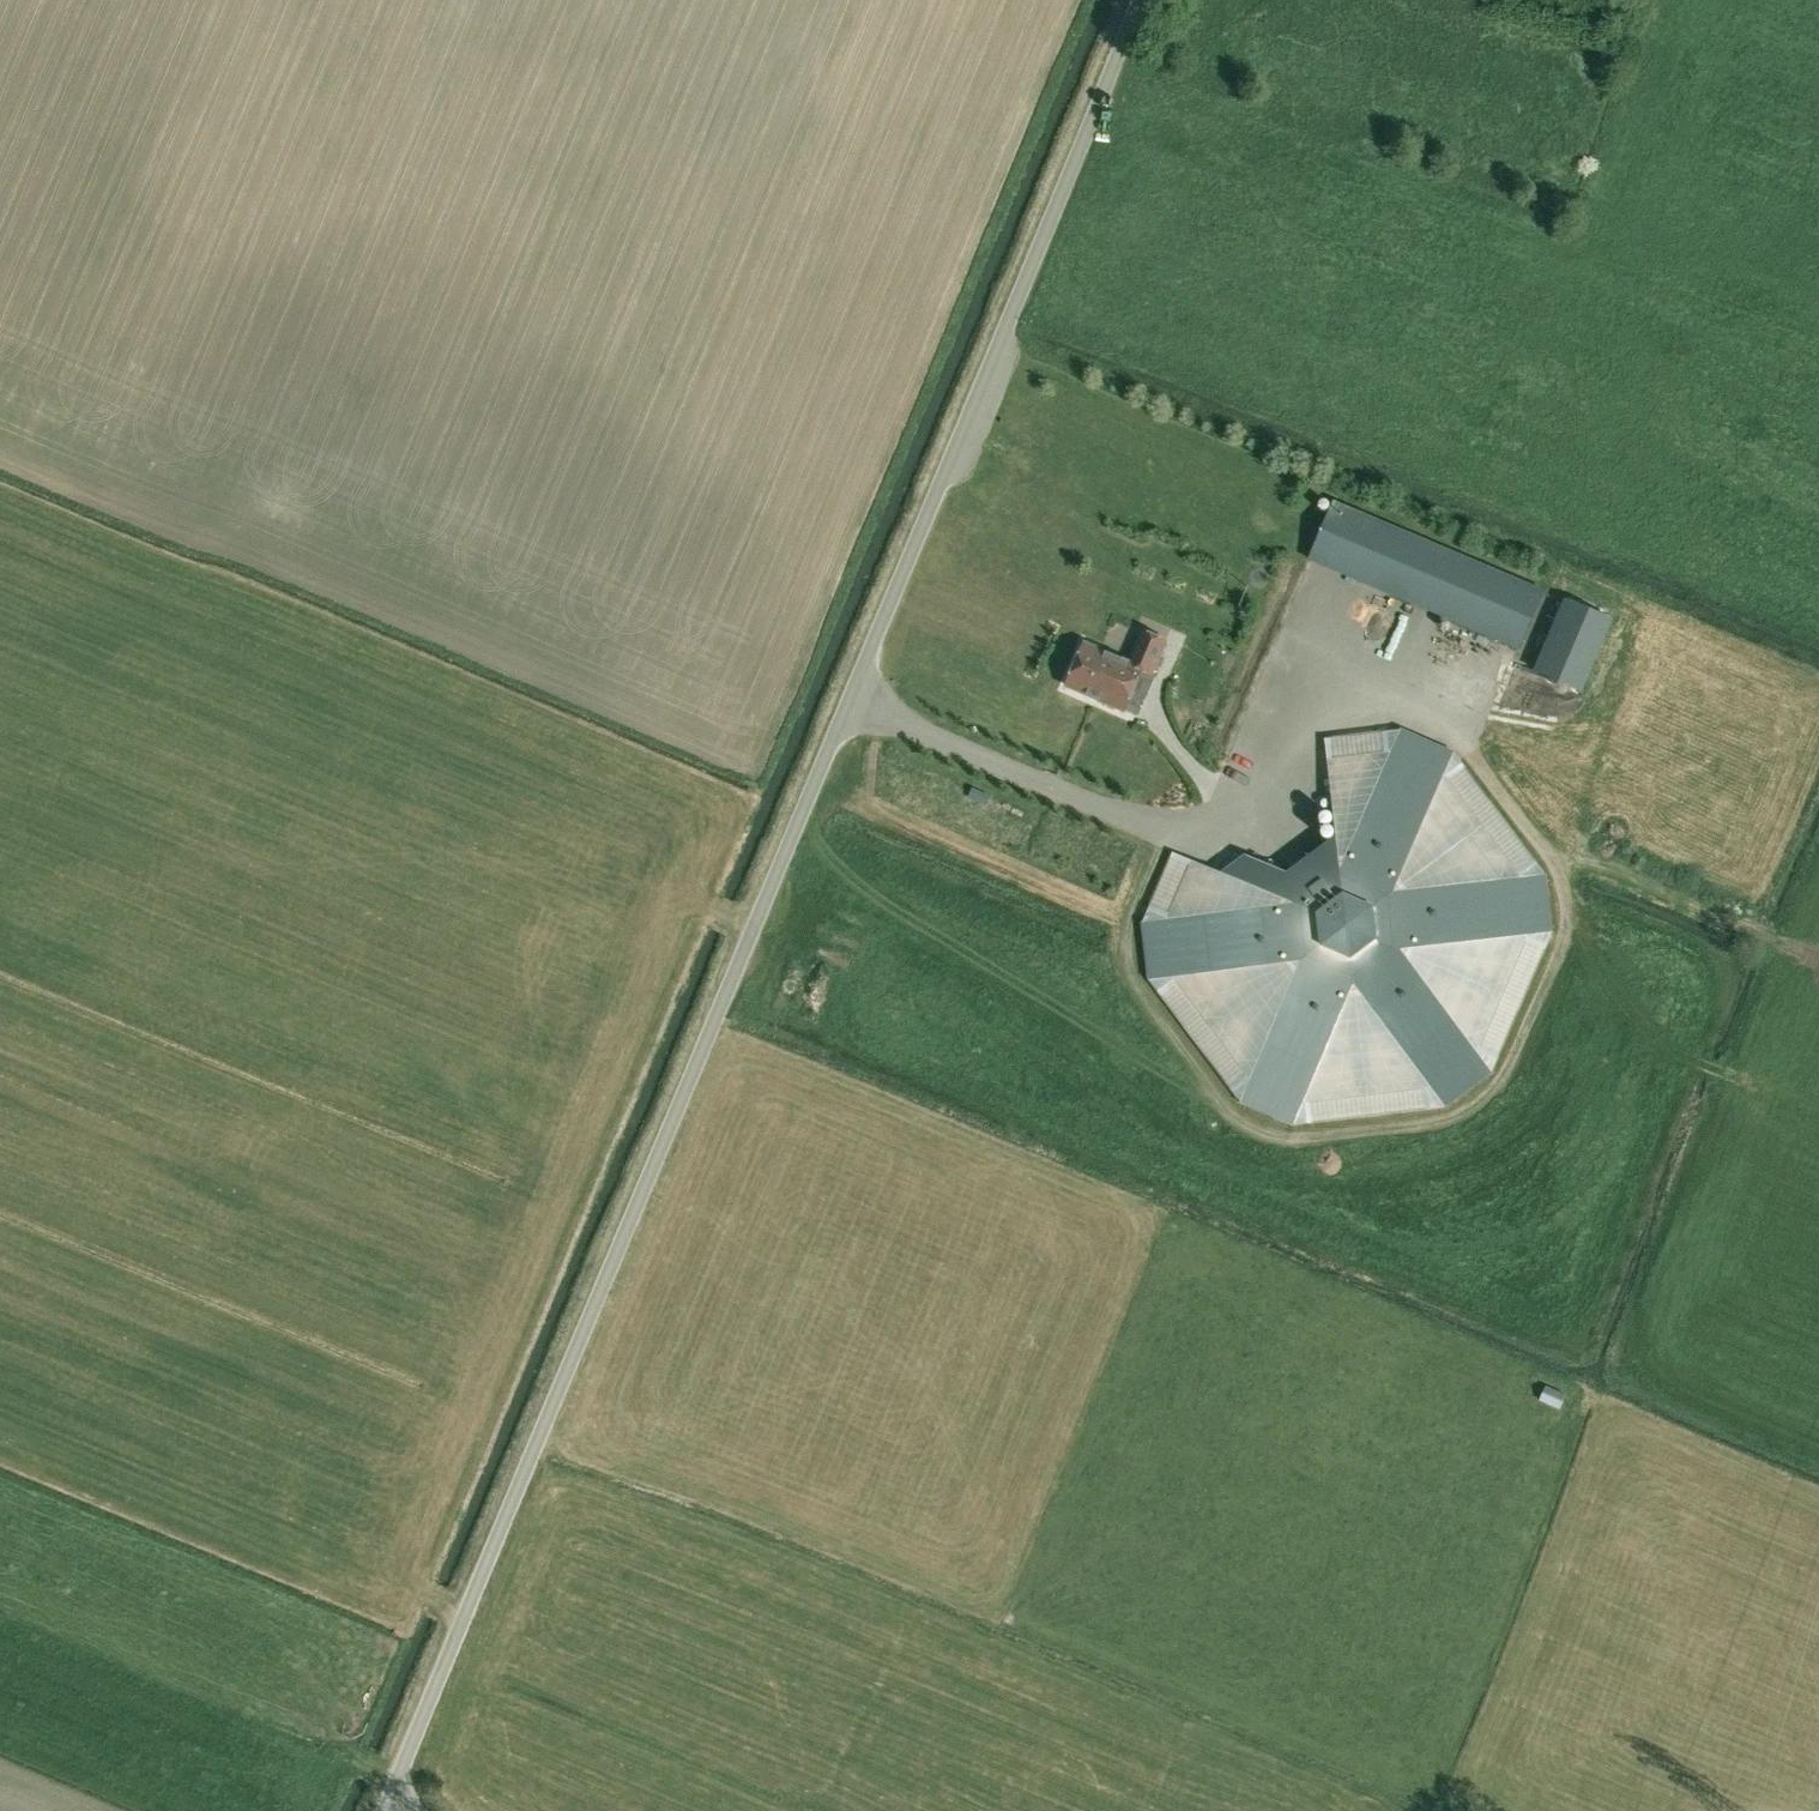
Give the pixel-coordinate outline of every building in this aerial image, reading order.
[(1308,558),(1518,647),(1542,590),(1332,501),(1308,558)] [(1139,667),(1150,672),(1164,640),(1141,631),(1128,661),(1085,643),(1067,684),(1121,708),(1139,667)] [(1500,716),(1506,703),(1452,679),(1446,693),(1500,716)] [(1553,930),(1547,870),(1454,744),(1398,723),(1322,733),(1334,833),(1283,871),(1249,858),(1229,874),(1168,849),(1138,920),(1144,978),(1236,1102),(1291,1126),(1445,1108),(1492,1072),(1553,930)] [(1566,1395),(1546,1387),(1540,1402),(1559,1410),(1566,1395)]
